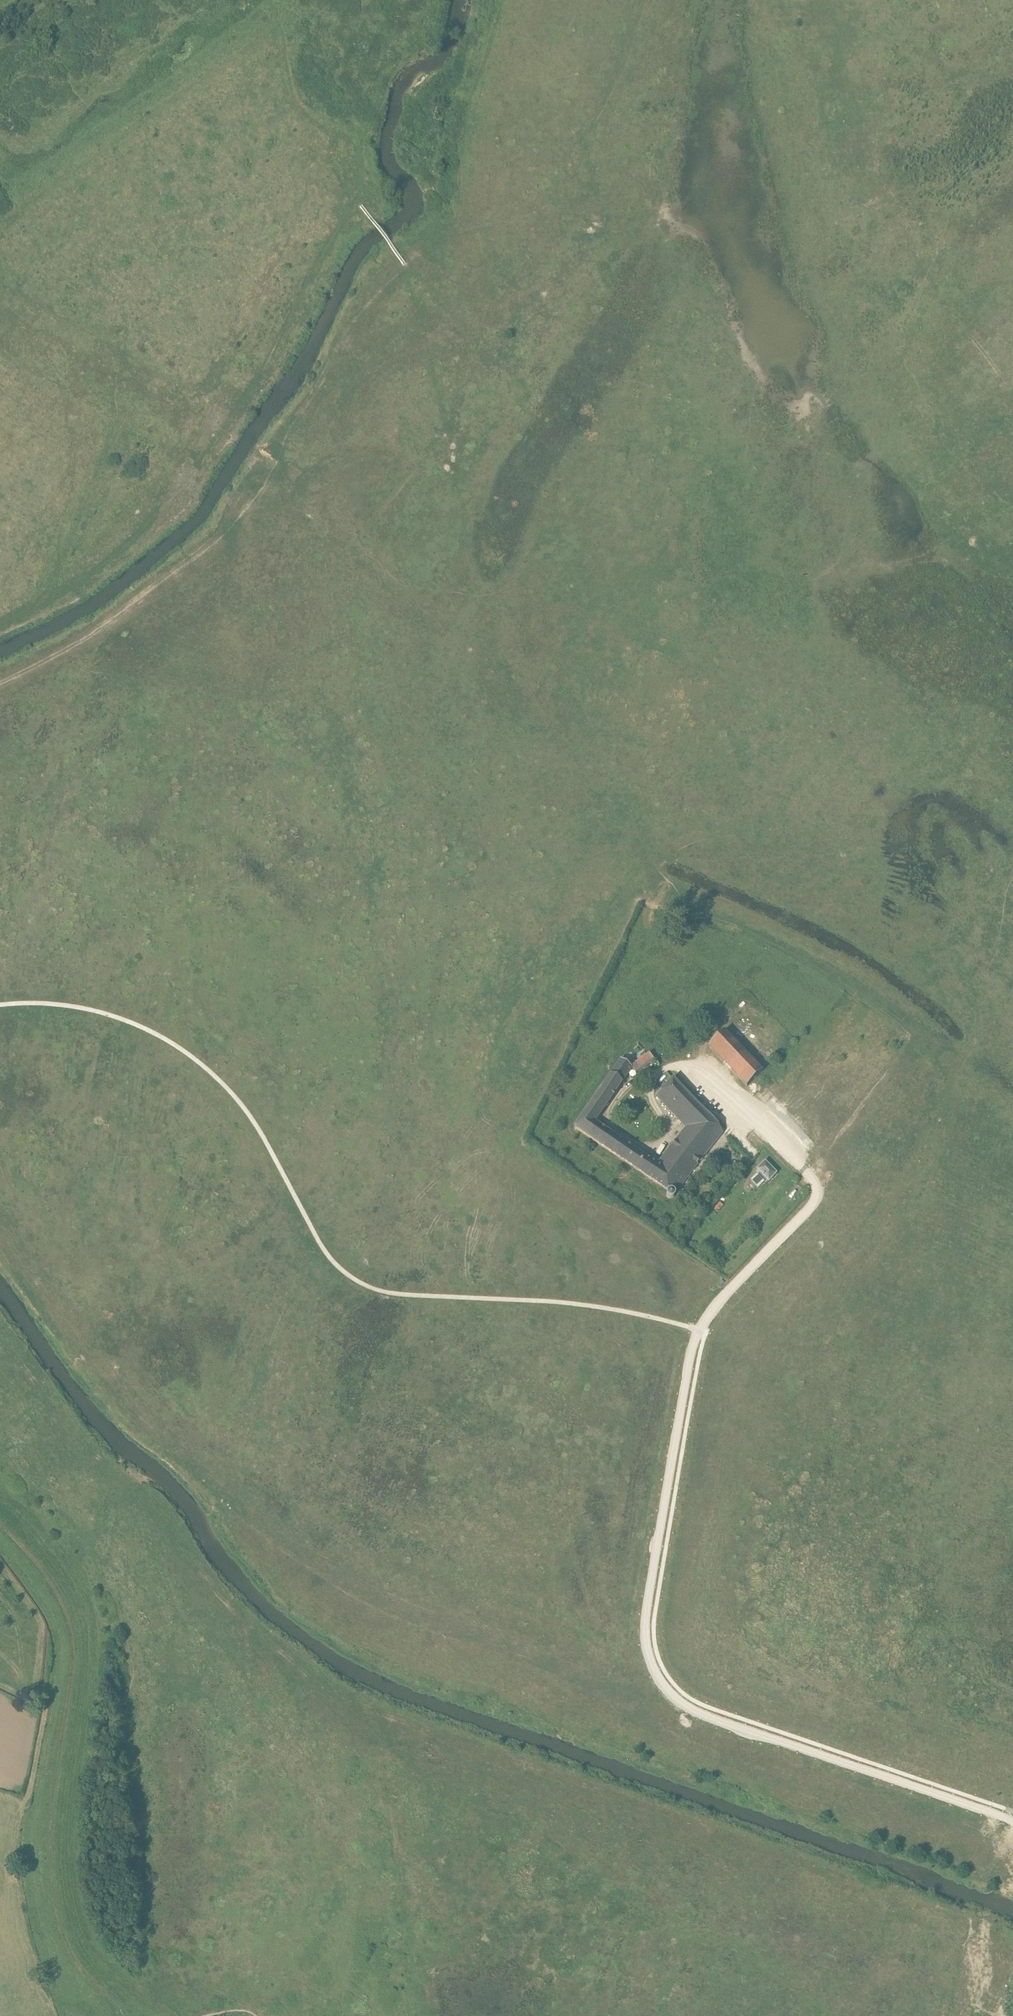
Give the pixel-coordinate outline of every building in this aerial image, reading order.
[(747,1086),(763,1071),(724,1031),(709,1046),(747,1086)] [(675,1193),(675,1192),(722,1131),(673,1079),(657,1096),(687,1127),(661,1160),(656,1164),(594,1122),(631,1069),(633,1072),(634,1072),(640,1068),(641,1070),(655,1060),(649,1053),(631,1066),(621,1059),(575,1127),(668,1191),(667,1192),(667,1193),(667,1194),(667,1195),(667,1196),(668,1197),(669,1197),(670,1198),(671,1198),(672,1198),(673,1198),(674,1197),(674,1196),(675,1196),(675,1195),(675,1194),(675,1193)] [(766,1086),(758,1094),(766,1102),(774,1094),(766,1086)] [(769,1182),(777,1173),(765,1161),(757,1169),(769,1182)]
